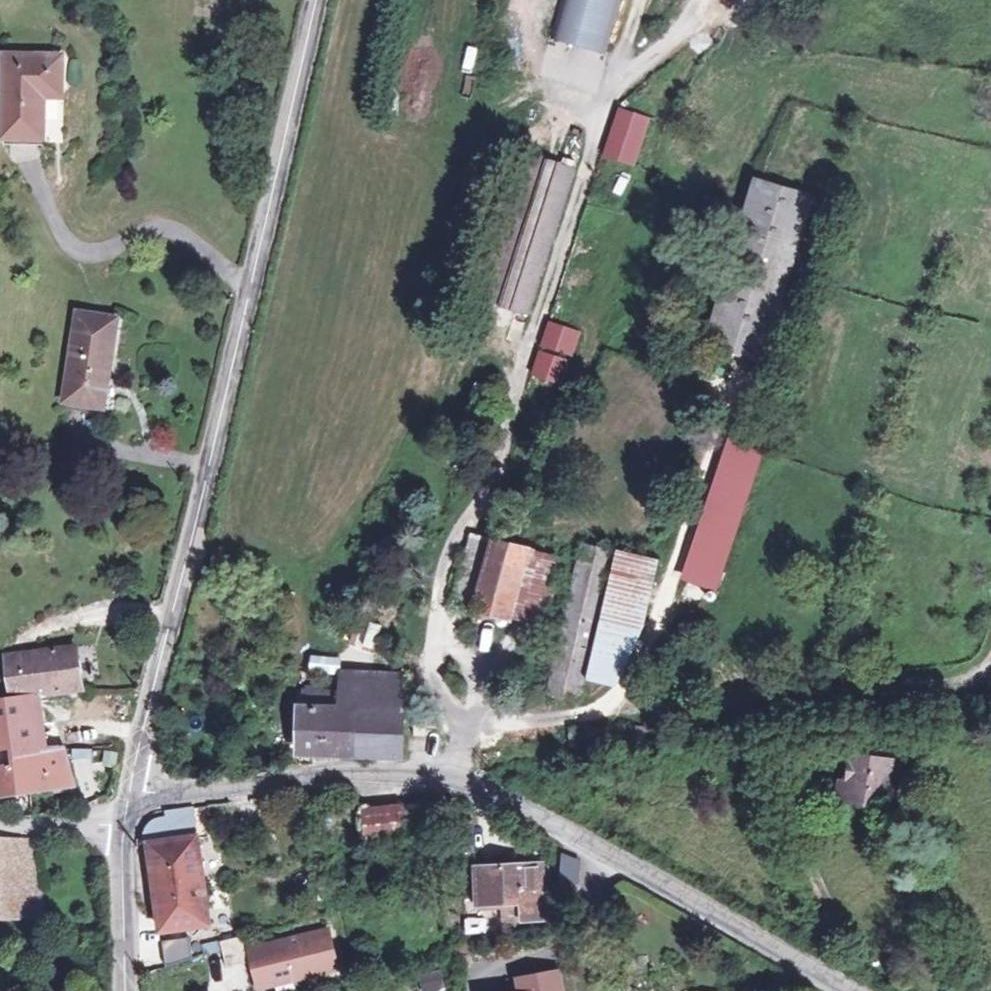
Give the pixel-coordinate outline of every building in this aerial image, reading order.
[(558,42),(606,55),(621,0),(569,0),(558,42)] [(36,134),(37,91),(55,91),(55,52),(0,51),(0,133),(36,134)] [(621,108),(605,156),(628,163),(643,115),(621,108)] [(36,134),(0,133),(0,141),(36,142),(36,134)] [(530,152),(505,231),(550,245),(575,167),(530,152)] [(746,209),(733,251),(705,344),(762,361),(812,195),(756,178),(746,209)] [(733,251),(746,209),(720,201),(707,243),(733,251)] [(527,316),(550,245),(505,231),(482,302),(527,316)] [(114,312),(75,307),(62,400),(98,405),(106,349),(109,349),(114,312)] [(552,323),(544,349),(566,356),(574,330),(552,323)] [(542,354),(534,379),(556,386),(564,361),(542,354)] [(717,587),(764,450),(729,439),(682,575),(717,587)] [(478,608),(495,540),(470,533),(452,601),(478,608)] [(509,617),(528,549),(495,540),(478,608),(509,617)] [(548,688),(578,695),(613,551),(582,543),(548,688)] [(658,559),(618,548),(589,671),(611,677),(647,605),(658,559)] [(558,557),(528,549),(509,617),(539,625),(558,557)] [(33,694),(46,693),(46,692),(80,687),(78,646),(28,651),(22,695),(33,694)] [(13,652),(7,696),(22,695),(28,651),(13,652)] [(310,672),(339,675),(341,657),(312,655),(310,672)] [(301,754),(374,756),(376,715),(404,716),(406,678),(348,677),(348,693),(347,713),(302,711),(301,754)] [(347,713),(348,693),(303,691),(302,711),(347,713)] [(44,753),(62,751),(46,693),(33,694),(44,753)] [(28,794),(24,766),(39,764),(37,753),(44,753),(33,694),(22,695),(7,696),(0,697),(0,796),(28,794)] [(376,715),(374,756),(403,757),(404,716),(376,715)] [(24,766),(28,794),(73,789),(62,751),(44,753),(37,753),(39,764),(24,766)] [(901,776),(902,761),(856,758),(854,786),(847,786),(845,804),(889,807),(890,775),(901,776)] [(403,836),(399,806),(361,811),(365,841),(403,836)] [(194,837),(189,809),(156,814),(138,826),(133,838),(133,848),(148,845),(194,837)] [(216,833),(194,837),(148,845),(162,927),(231,914),(216,833)] [(30,838),(12,840),(23,918),(41,916),(30,838)] [(12,840),(0,842),(0,921),(23,918),(12,840)] [(579,886),(581,855),(563,854),(560,884),(579,886)] [(545,921),(541,867),(475,869),(477,907),(521,906),(522,924),(545,921)] [(328,930),(250,950),(260,988),(338,968),(328,930)] [(220,942),(225,962),(245,957),(240,937),(220,942)] [(165,962),(191,959),(188,938),(163,940),(165,962)] [(556,965),(516,971),(519,989),(509,990),(561,990),(556,965)]
